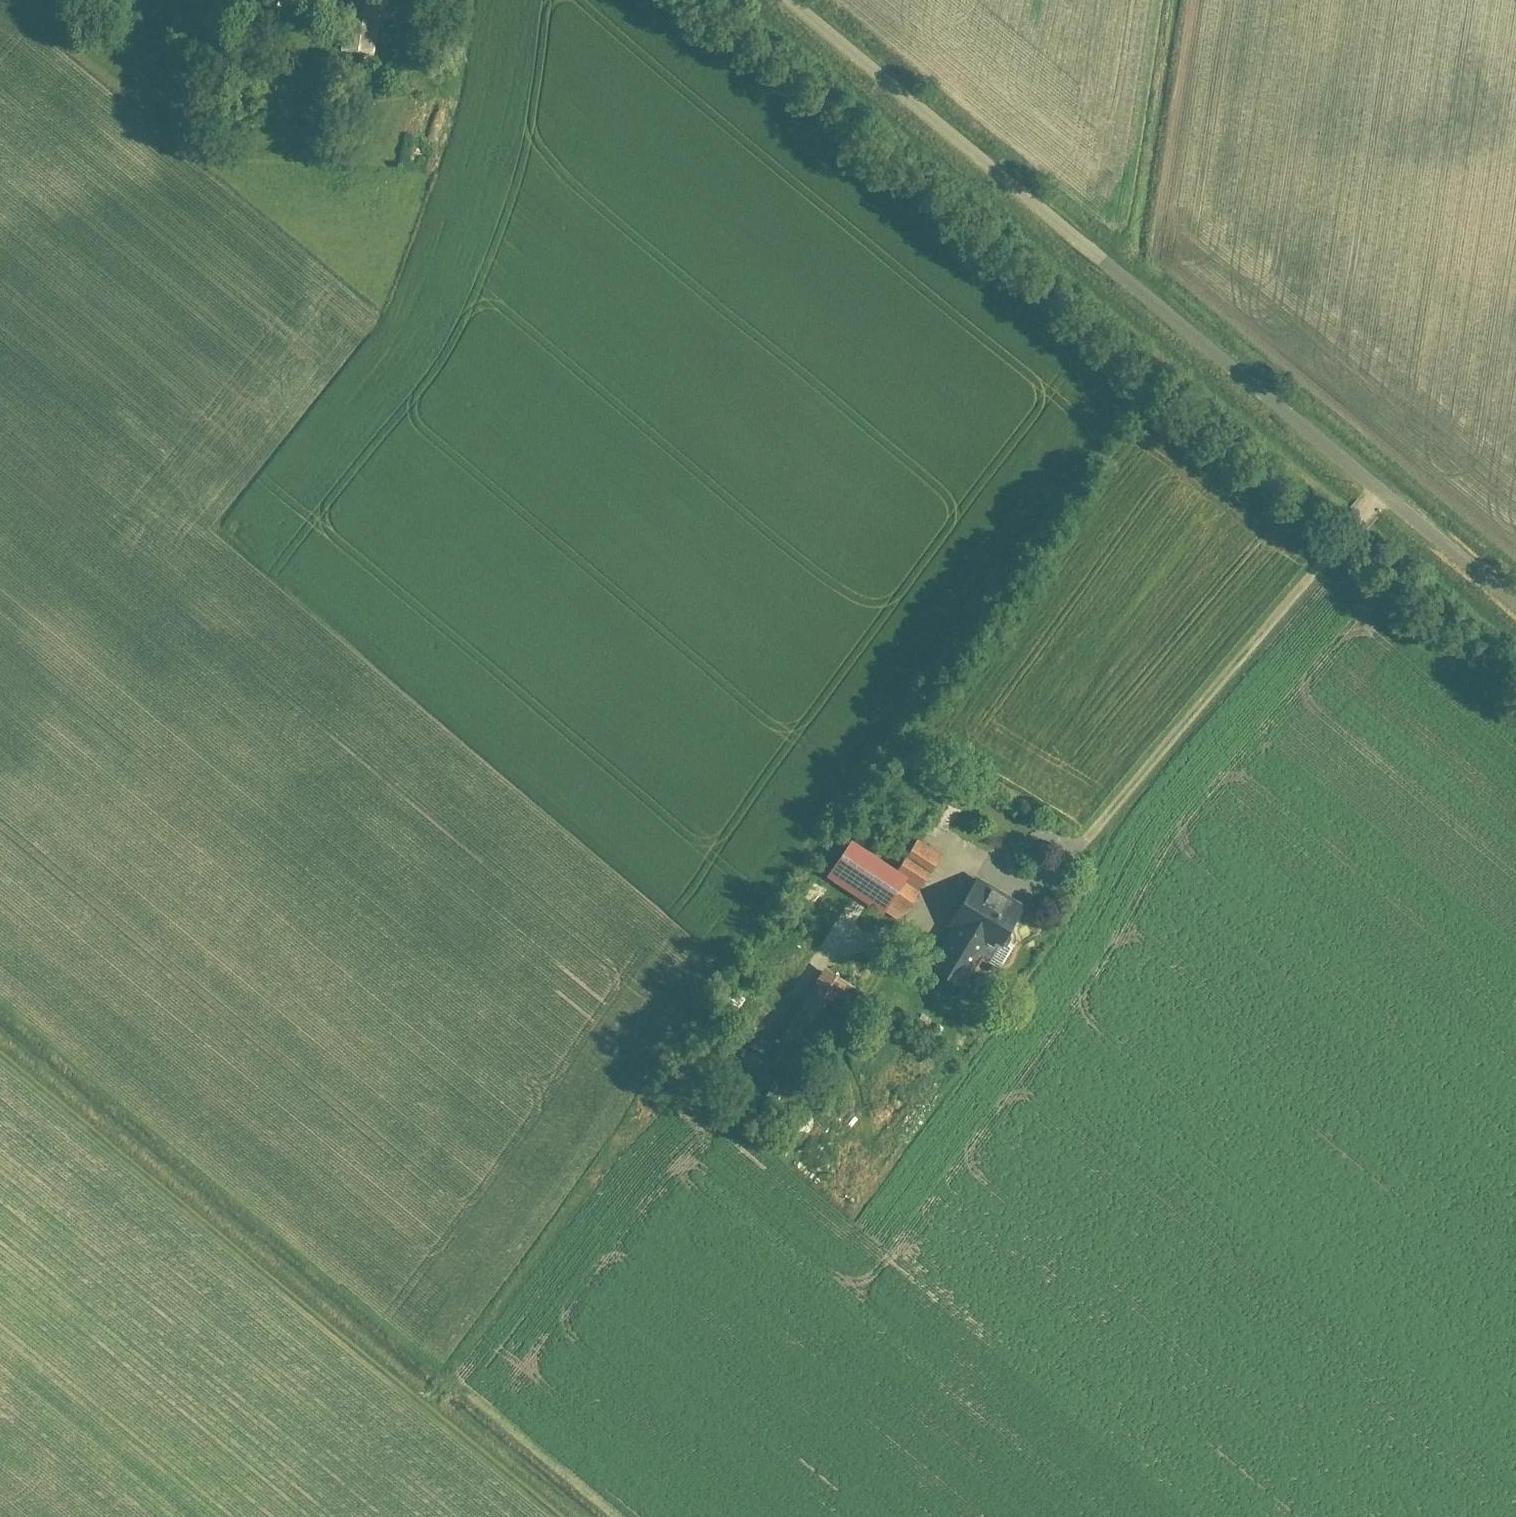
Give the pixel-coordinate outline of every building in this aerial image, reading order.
[(414,0),(366,0),(364,10),(347,7),(340,44),(377,51),(385,12),(411,17),(414,0)] [(832,866),(899,909),(915,884),(848,841),(832,866)] [(981,880),(935,970),(965,985),(988,941),(1001,948),(1024,902),(981,880)] [(860,986),(832,968),(778,1053),(806,1071),(860,986)]
